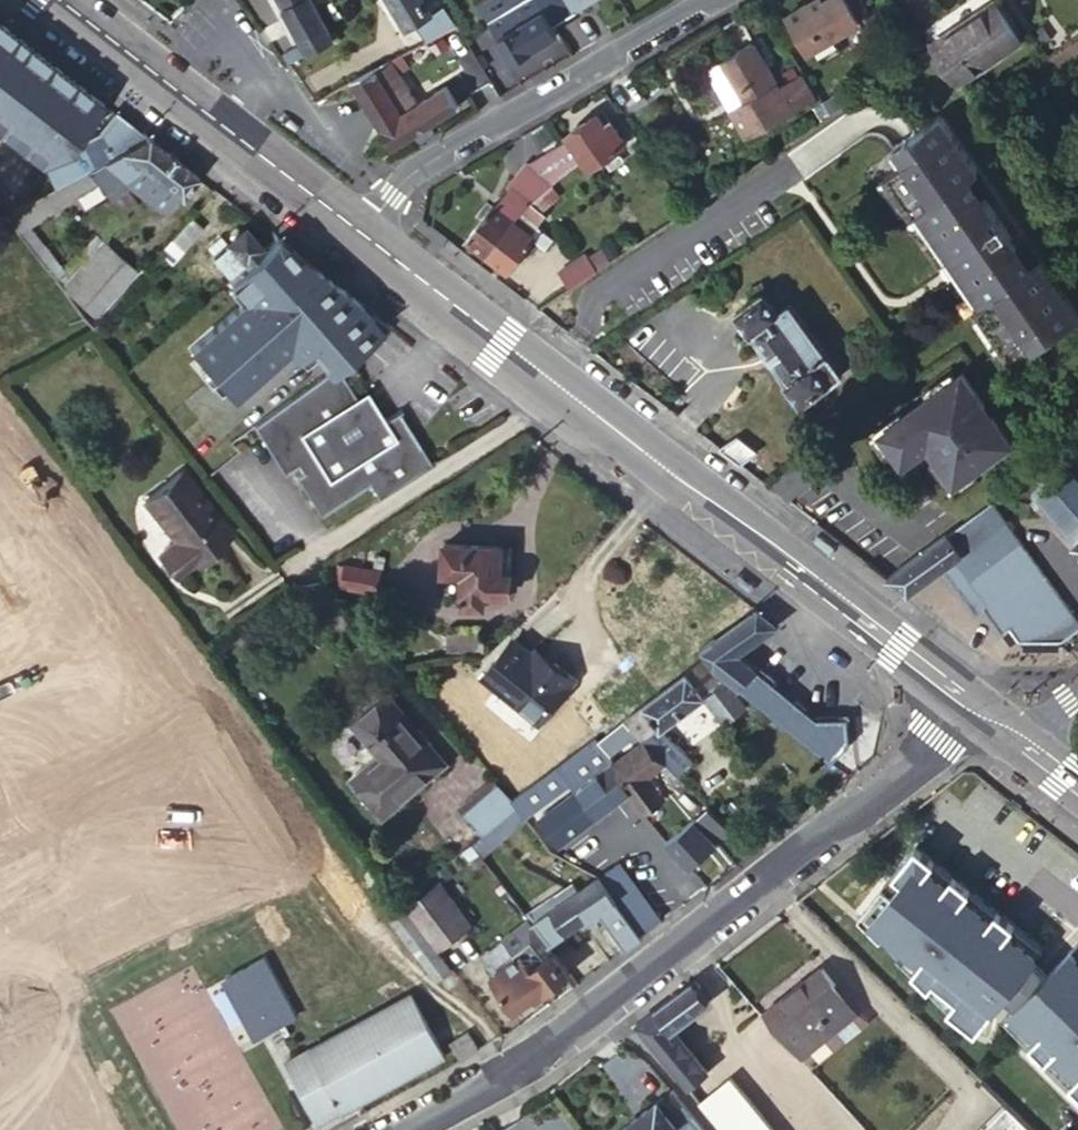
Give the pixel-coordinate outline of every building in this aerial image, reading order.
[(309,0),(277,0),(298,41),(279,50),(285,61),(328,38),(309,0)] [(413,23),(431,12),(424,0),(389,0),(406,27),(413,23)] [(442,5),(439,0),(424,0),(431,12),(442,5)] [(556,31),(551,22),(538,0),(479,0),(477,1),(510,58),(556,31)] [(551,22),(574,8),(571,4),(578,0),(538,0),(551,22)] [(823,0),(822,0),(809,0),(786,14),(792,23),(823,6),(821,1),(823,0)] [(823,0),(821,1),(823,6),(792,23),(808,50),(857,24),(843,0),(823,0)] [(932,45),(957,80),(1017,39),(993,4),(932,45)] [(423,39),(454,24),(442,5),(431,12),(413,23),(423,39)] [(100,101),(0,23),(0,132),(39,161),(74,142),(71,138),(100,101)] [(760,36),(719,60),(741,99),(728,107),(743,135),(811,97),(799,73),(778,86),(762,56),(769,53),(760,36)] [(410,47),(397,54),(405,68),(417,62),(410,47)] [(397,54),(350,80),(391,145),(410,133),(415,143),(440,129),(434,119),(462,102),(451,83),(422,101),(405,68),(397,54)] [(741,99),(719,60),(705,68),(728,107),(741,99)] [(831,114),(853,100),(846,89),(823,103),(831,114)] [(145,135),(112,110),(97,131),(39,161),(52,186),(145,135)] [(603,157),(615,150),(624,143),(609,121),(603,125),(596,114),(566,134),(588,167),(603,157)] [(1040,341),(1077,315),(1077,314),(1042,261),(1020,276),(1009,259),(1030,245),(1021,231),(1012,237),(985,197),(972,206),(957,183),(978,169),(941,115),(903,141),(912,154),(884,173),(885,174),(906,205),(946,263),(956,257),(964,269),(955,275),(982,314),(1003,345),(1003,346),(1017,337),(1031,327),(1040,341)] [(52,186),(2,214),(14,229),(96,182),(104,192),(137,164),(179,195),(196,174),(172,156),(145,135),(52,186)] [(528,198),(550,184),(578,160),(565,140),(524,164),(522,162),(506,183),(511,187),(496,207),(492,203),(463,239),(483,254),(528,198)] [(903,141),(890,150),(898,163),(912,154),(903,141)] [(622,160),(615,150),(603,157),(610,168),(622,160)] [(885,174),(878,178),(900,210),(906,205),(885,174)] [(559,197),(550,184),(528,198),(483,254),(505,271),(530,237),(544,248),(551,238),(534,225),(542,214),(541,210),(559,197)] [(199,227),(187,217),(168,239),(175,245),(168,253),(175,259),(182,250),(180,249),(199,227)] [(229,275),(259,249),(239,227),(222,242),(209,254),(229,275)] [(244,298),(187,348),(227,393),(284,344),(295,356),(307,346),(330,372),(335,369),(383,328),(355,297),(290,246),(287,249),(275,234),(259,249),(229,275),(226,278),(244,298)] [(209,254),(222,242),(219,238),(205,249),(209,254)] [(168,239),(161,247),(168,253),(175,245),(168,239)] [(96,317),(135,270),(100,240),(61,286),(96,317)] [(588,258),(596,270),(609,260),(601,249),(588,258)] [(585,253),(557,270),(568,287),(596,270),(588,258),(585,253)] [(800,403),(840,374),(789,303),(777,313),(757,286),(749,292),(753,298),(734,312),(749,333),(753,330),(788,379),(784,382),(800,403)] [(982,314),(975,318),(996,350),(1003,345),(982,314)] [(1031,327),(1017,337),(1027,350),(1040,341),(1031,327)] [(928,394),(956,374),(951,367),(923,388),(928,394)] [(355,398),(335,369),(330,372),(254,426),(285,474),(292,469),(299,464),(303,471),(296,477),(321,515),(370,483),(378,497),(375,499),(376,501),(436,462),(434,460),(431,462),(399,412),(401,411),(400,410),(384,421),(366,392),(355,398)] [(977,464),(1011,440),(992,414),(982,420),(974,409),(984,403),(962,371),(956,374),(928,394),(923,388),(927,395),(902,412),(879,429),(893,449),(901,461),(938,435),(946,447),(935,454),(953,481),(977,464)] [(879,429),(902,412),(900,409),(869,431),(886,454),(893,449),(879,429)] [(718,447),(739,463),(756,451),(736,434),(718,447)] [(1050,452),(1016,478),(1050,515),(1074,543),(1072,544),(1077,551),(1077,484),(1050,452)] [(953,481),(935,454),(928,459),(949,489),(980,468),(977,464),(953,481)] [(292,469),(296,477),(303,471),(299,464),(292,469)] [(176,575),(228,532),(179,471),(143,501),(174,539),(157,553),(176,575)] [(988,501),(884,577),(905,593),(941,566),(955,586),(957,585),(976,613),(984,607),(1002,631),(1010,626),(1019,638),(1060,638),(1077,625),(1077,624),(988,501)] [(504,569),(504,543),(445,540),(446,573),(462,574),(462,591),(466,592),(465,604),(487,605),(487,593),(512,594),(512,569),(504,569)] [(514,543),(504,543),(504,569),(512,569),(514,543)] [(345,566),(339,565),(337,582),(344,583),(343,587),(379,593),(383,569),(346,562),(345,566)] [(763,609),(760,611),(719,642),(715,638),(701,647),(708,656),(717,668),(773,714),(833,759),(851,742),(848,717),(818,718),(808,712),(738,655),(772,631),(774,622),(763,609)] [(483,652),(484,635),(449,633),(449,650),(483,652)] [(573,678),(555,663),(549,669),(534,658),(514,641),(487,675),(540,719),(573,678)] [(549,669),(555,663),(540,651),(534,658),(549,669)] [(719,683),(702,659),(686,670),(688,674),(624,721),(635,734),(644,742),(666,763),(679,777),(694,761),(662,729),(704,698),(725,725),(745,710),(723,680),(719,683)] [(446,763),(432,746),(426,750),(414,735),(419,731),(386,692),(353,719),(383,755),(355,779),(384,814),(446,763)] [(596,737),(614,724),(598,702),(595,697),(577,711),(583,719),(590,728),(596,737)] [(590,728),(583,719),(573,726),(580,736),(590,728)] [(624,721),(599,741),(609,754),(635,734),(624,721)] [(572,756),(596,737),(590,728),(580,736),(566,746),(572,756)] [(426,750),(432,746),(419,731),(414,735),(426,750)] [(609,754),(599,741),(573,761),(582,774),(596,764),(603,773),(541,819),(560,843),(629,790),(610,767),(616,764),(609,754)] [(610,767),(629,790),(646,814),(667,797),(650,779),(666,763),(644,742),(616,764),(610,767)] [(566,764),(551,775),(555,782),(557,784),(572,774),(566,764)] [(532,789),(537,796),(555,782),(551,775),(532,789)] [(513,801),(497,783),(464,809),(485,835),(519,808),(513,801)] [(519,808),(526,817),(544,804),(537,796),(532,789),(531,788),(513,801),(519,808)] [(708,805),(695,817),(719,841),(732,829),(708,805)] [(519,808),(485,835),(484,836),(493,846),(527,818),(526,817),(519,808)] [(695,817),(671,841),(693,866),(719,841),(695,817)] [(493,846),(484,836),(478,841),(487,852),(493,846)] [(478,841),(473,845),(480,853),(482,855),(487,852),(478,841)] [(861,915),(977,1028),(1006,993),(1018,1003),(1006,1015),(1077,1087),(1077,943),(1049,972),(1034,958),(1043,947),(1033,939),(917,845),(861,915)] [(482,855),(480,853),(472,860),(478,867),(486,860),(482,855)] [(532,918),(553,944),(568,933),(601,911),(628,948),(644,937),(642,934),(623,909),(617,901),(619,898),(602,873),(594,870),(578,882),(576,880),(529,913),(532,918)] [(442,946),(473,922),(440,880),(410,904),(442,946)] [(642,934),(661,918),(642,894),(623,909),(642,934)] [(439,980),(453,969),(407,910),(393,921),(439,980)] [(532,918),(507,939),(520,956),(497,974),(495,976),(518,1006),(535,993),(545,985),(548,989),(573,969),(557,949),(553,944),(532,918)] [(568,933),(553,944),(557,949),(572,939),(568,933)] [(497,974),(520,956),(507,939),(487,954),(487,962),(497,974)] [(267,956),(227,977),(253,1025),(263,1019),(269,1031),(284,1022),(291,1035),(292,1034),(285,1022),(298,1015),(267,956)] [(806,1053),(859,1012),(822,966),(767,1008),(806,1053)] [(710,1002),(693,980),(635,1023),(686,1083),(689,1087),(710,1071),(675,1029),(710,1002)] [(538,997),(548,989),(545,985),(535,993),(538,997)] [(320,1122),(443,1054),(411,994),(287,1061),(320,1122)] [(263,1019),(253,1025),(259,1036),(269,1031),(263,1019)] [(451,1043),(460,1059),(478,1050),(468,1033),(451,1043)] [(731,1078),(702,1102),(715,1118),(725,1129),(776,1129),(731,1078)] [(670,1089),(619,1129),(703,1129),(670,1089)] [(758,1101),(781,1129),(789,1129),(793,1127),(766,1094),(758,1101)] [(1008,1104),(983,1129),(1034,1129),(1008,1104)]
